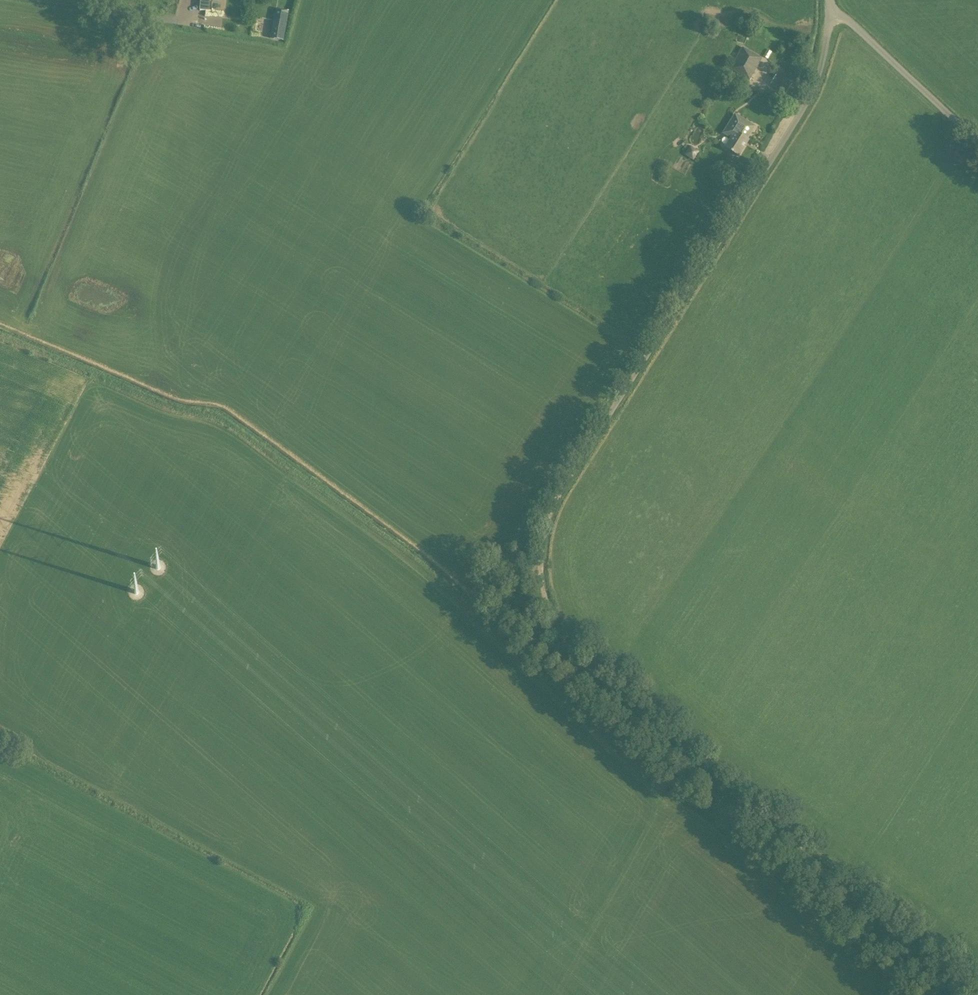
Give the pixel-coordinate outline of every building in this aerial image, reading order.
[(200,10),(209,11),(210,0),(200,0),(200,10)] [(274,21),(286,23),(288,11),(276,9),(274,21)] [(730,69),(750,80),(762,58),(742,47),(730,69)] [(777,74),(770,85),(786,94),(792,83),(777,74)] [(735,114),(723,133),(731,138),(725,148),(738,156),(748,140),(747,139),(755,127),(735,114)] [(690,145),(684,154),(693,160),(699,151),(690,145)]
